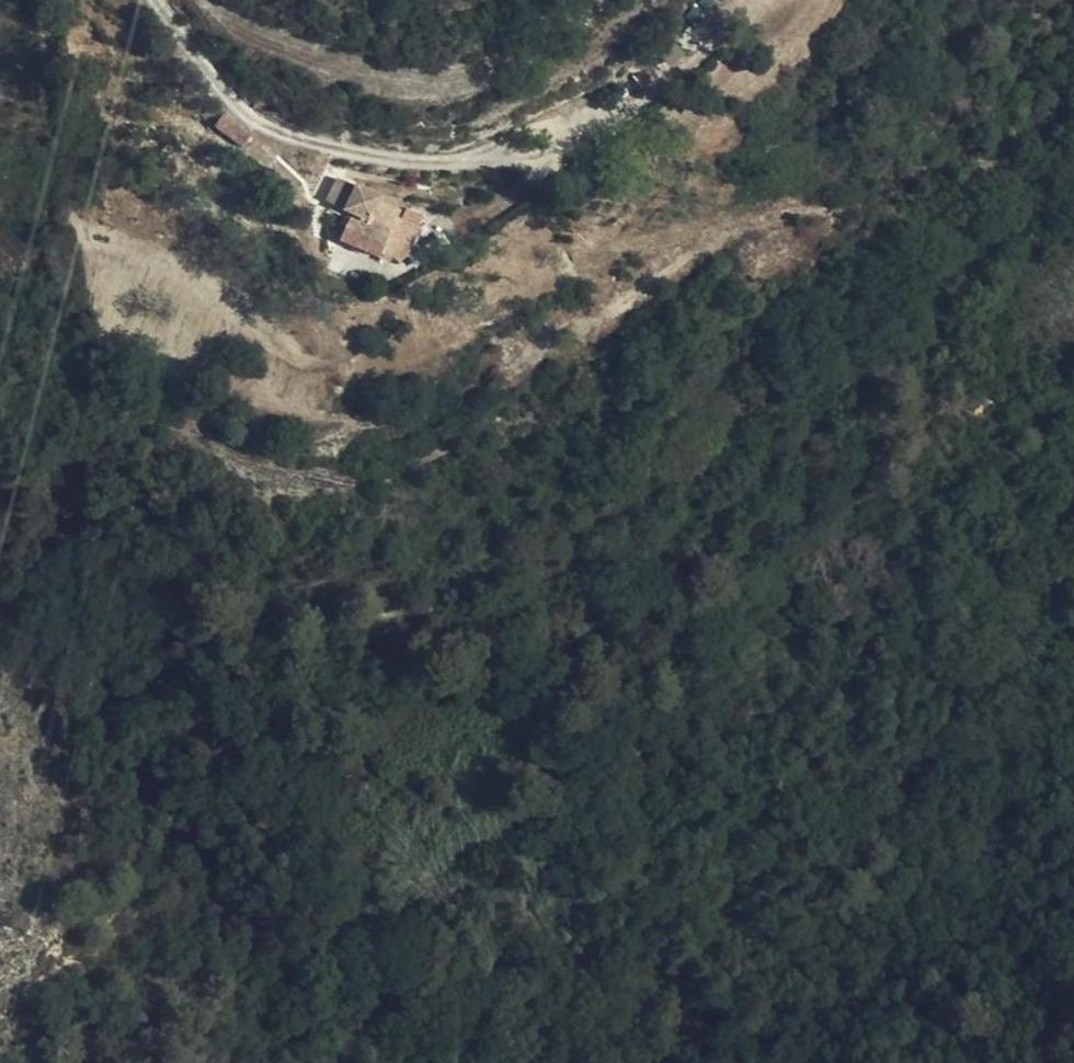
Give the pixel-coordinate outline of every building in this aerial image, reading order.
[(333,207),(344,180),(338,177),(326,204),(333,207)] [(378,194),(344,180),(333,207),(350,215),(338,241),(392,264),(414,217),(376,200),(378,194)]
